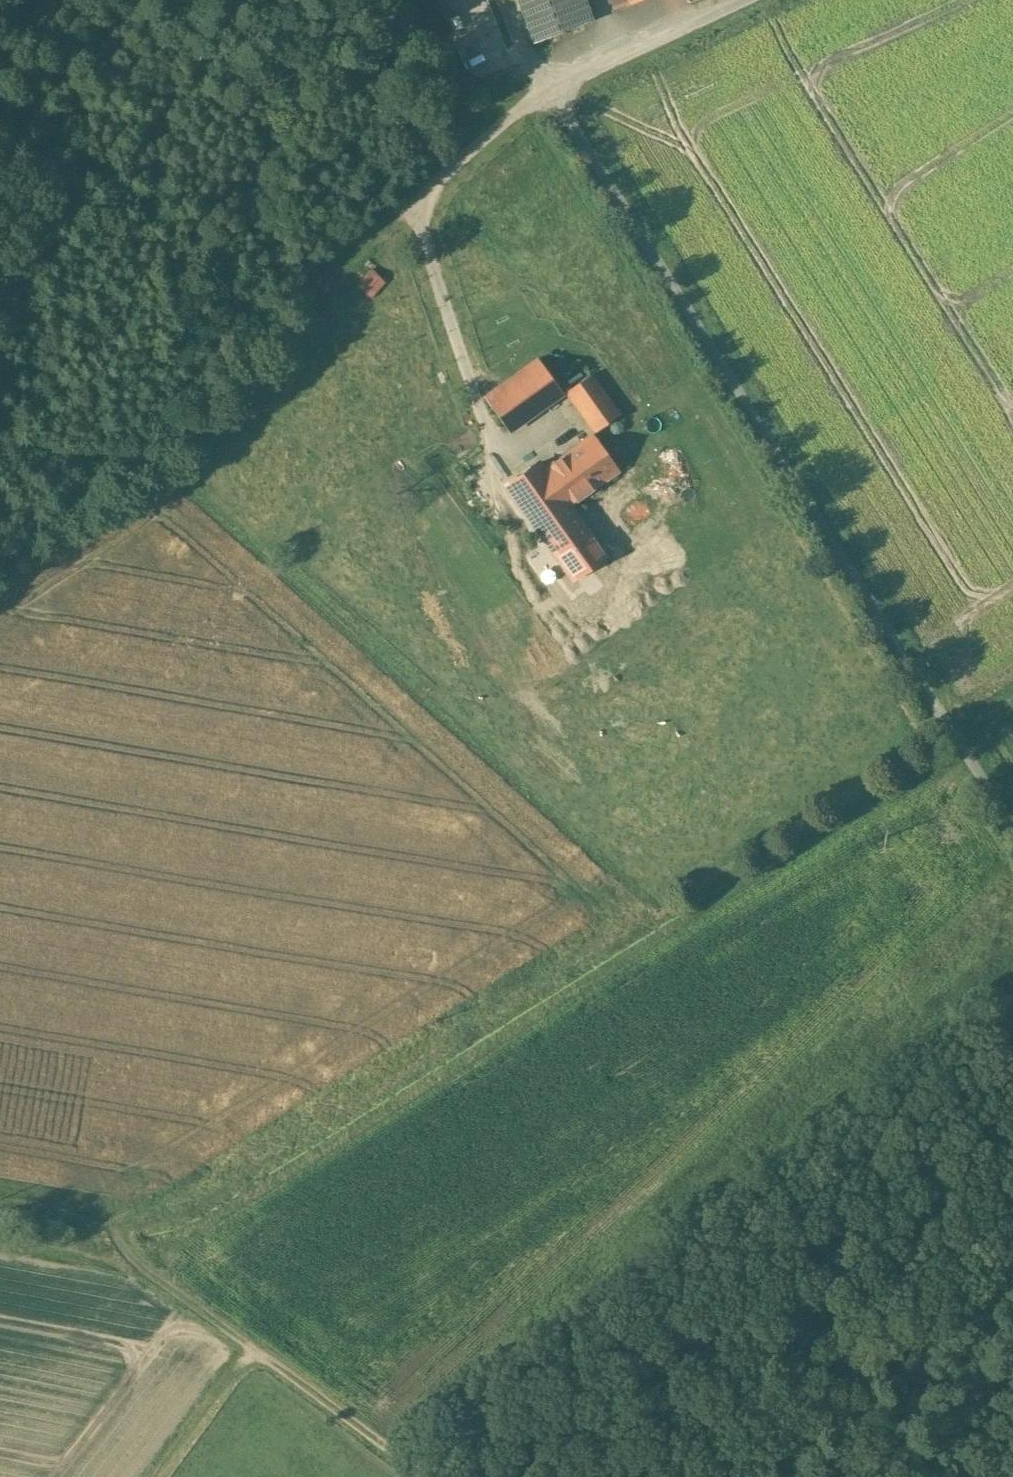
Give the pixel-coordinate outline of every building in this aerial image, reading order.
[(536,41),(595,19),(588,0),(520,0),(536,41)] [(359,283),(376,297),(391,279),(375,265),(359,283)] [(538,359),(484,397),(508,432),(562,394),(538,359)] [(590,375),(566,392),(595,432),(619,414),(590,375)] [(592,435),(543,470),(569,506),(617,470),(592,435)] [(604,555),(569,506),(543,470),(538,463),(507,484),(573,578),(604,555)] [(660,524),(649,508),(615,532),(627,547),(660,524)] [(601,589),(618,587),(616,570),(598,572),(601,589)]
